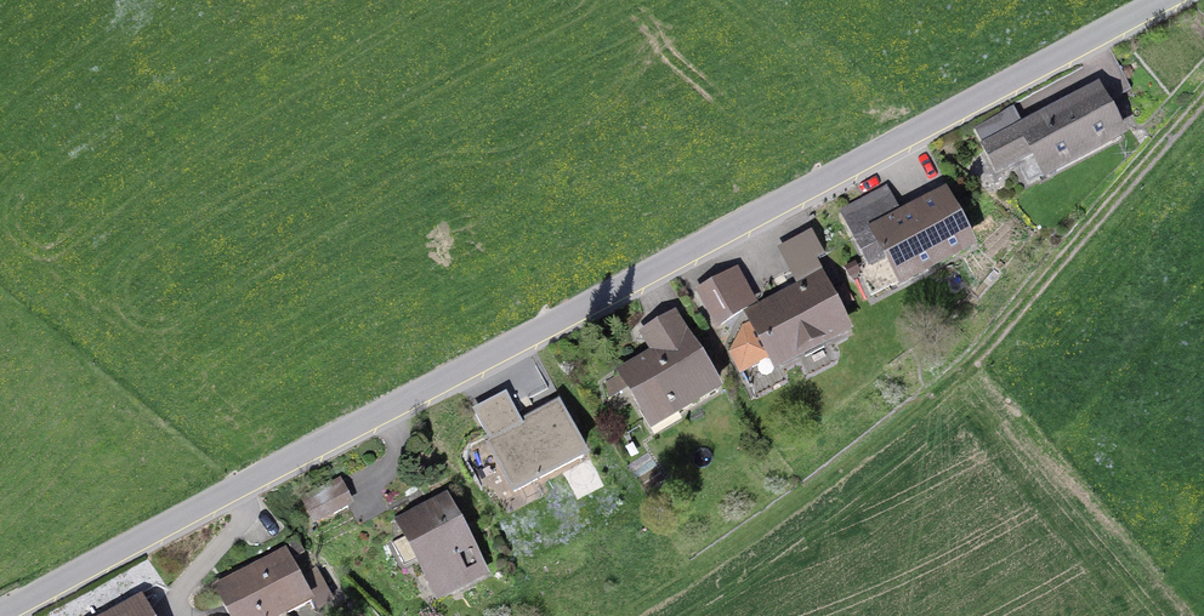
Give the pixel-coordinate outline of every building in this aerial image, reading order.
[(1104,93),(1127,81),(1114,56),(1091,68),(1104,93)] [(1020,166),(1028,181),(1120,135),(1096,89),(1018,130),(1008,111),(976,128),(996,168),(1007,162),(1011,170),(1020,166)] [(889,255),(902,279),(969,245),(944,196),(901,218),(891,198),(847,220),(871,265),(889,255)] [(780,248),(793,272),(825,256),(812,231),(780,248)] [(703,289),(722,324),(759,304),(740,268),(703,289)] [(765,339),(778,364),(844,330),(841,324),(843,317),(836,315),(819,281),(753,314),(756,321),(745,327),(735,347),(738,353),(765,339)] [(654,327),(666,347),(606,383),(609,399),(630,387),(649,420),(673,405),(677,412),(717,388),(673,315),(654,327)] [(514,491),(583,455),(557,406),(522,424),(508,397),(476,414),(514,491)] [(315,521),(347,504),(339,488),(307,504),(315,521)] [(450,589),(483,573),(446,500),(415,513),(416,516),(403,523),(408,535),(393,542),(402,561),(418,553),(427,572),(439,566),(450,589)] [(299,579),(286,553),(216,589),(231,615),(287,615),(283,607),(306,595),(309,601),(311,599),(316,608),(333,599),(318,570),(299,579)] [(142,598),(109,615),(151,615),(142,598)]
